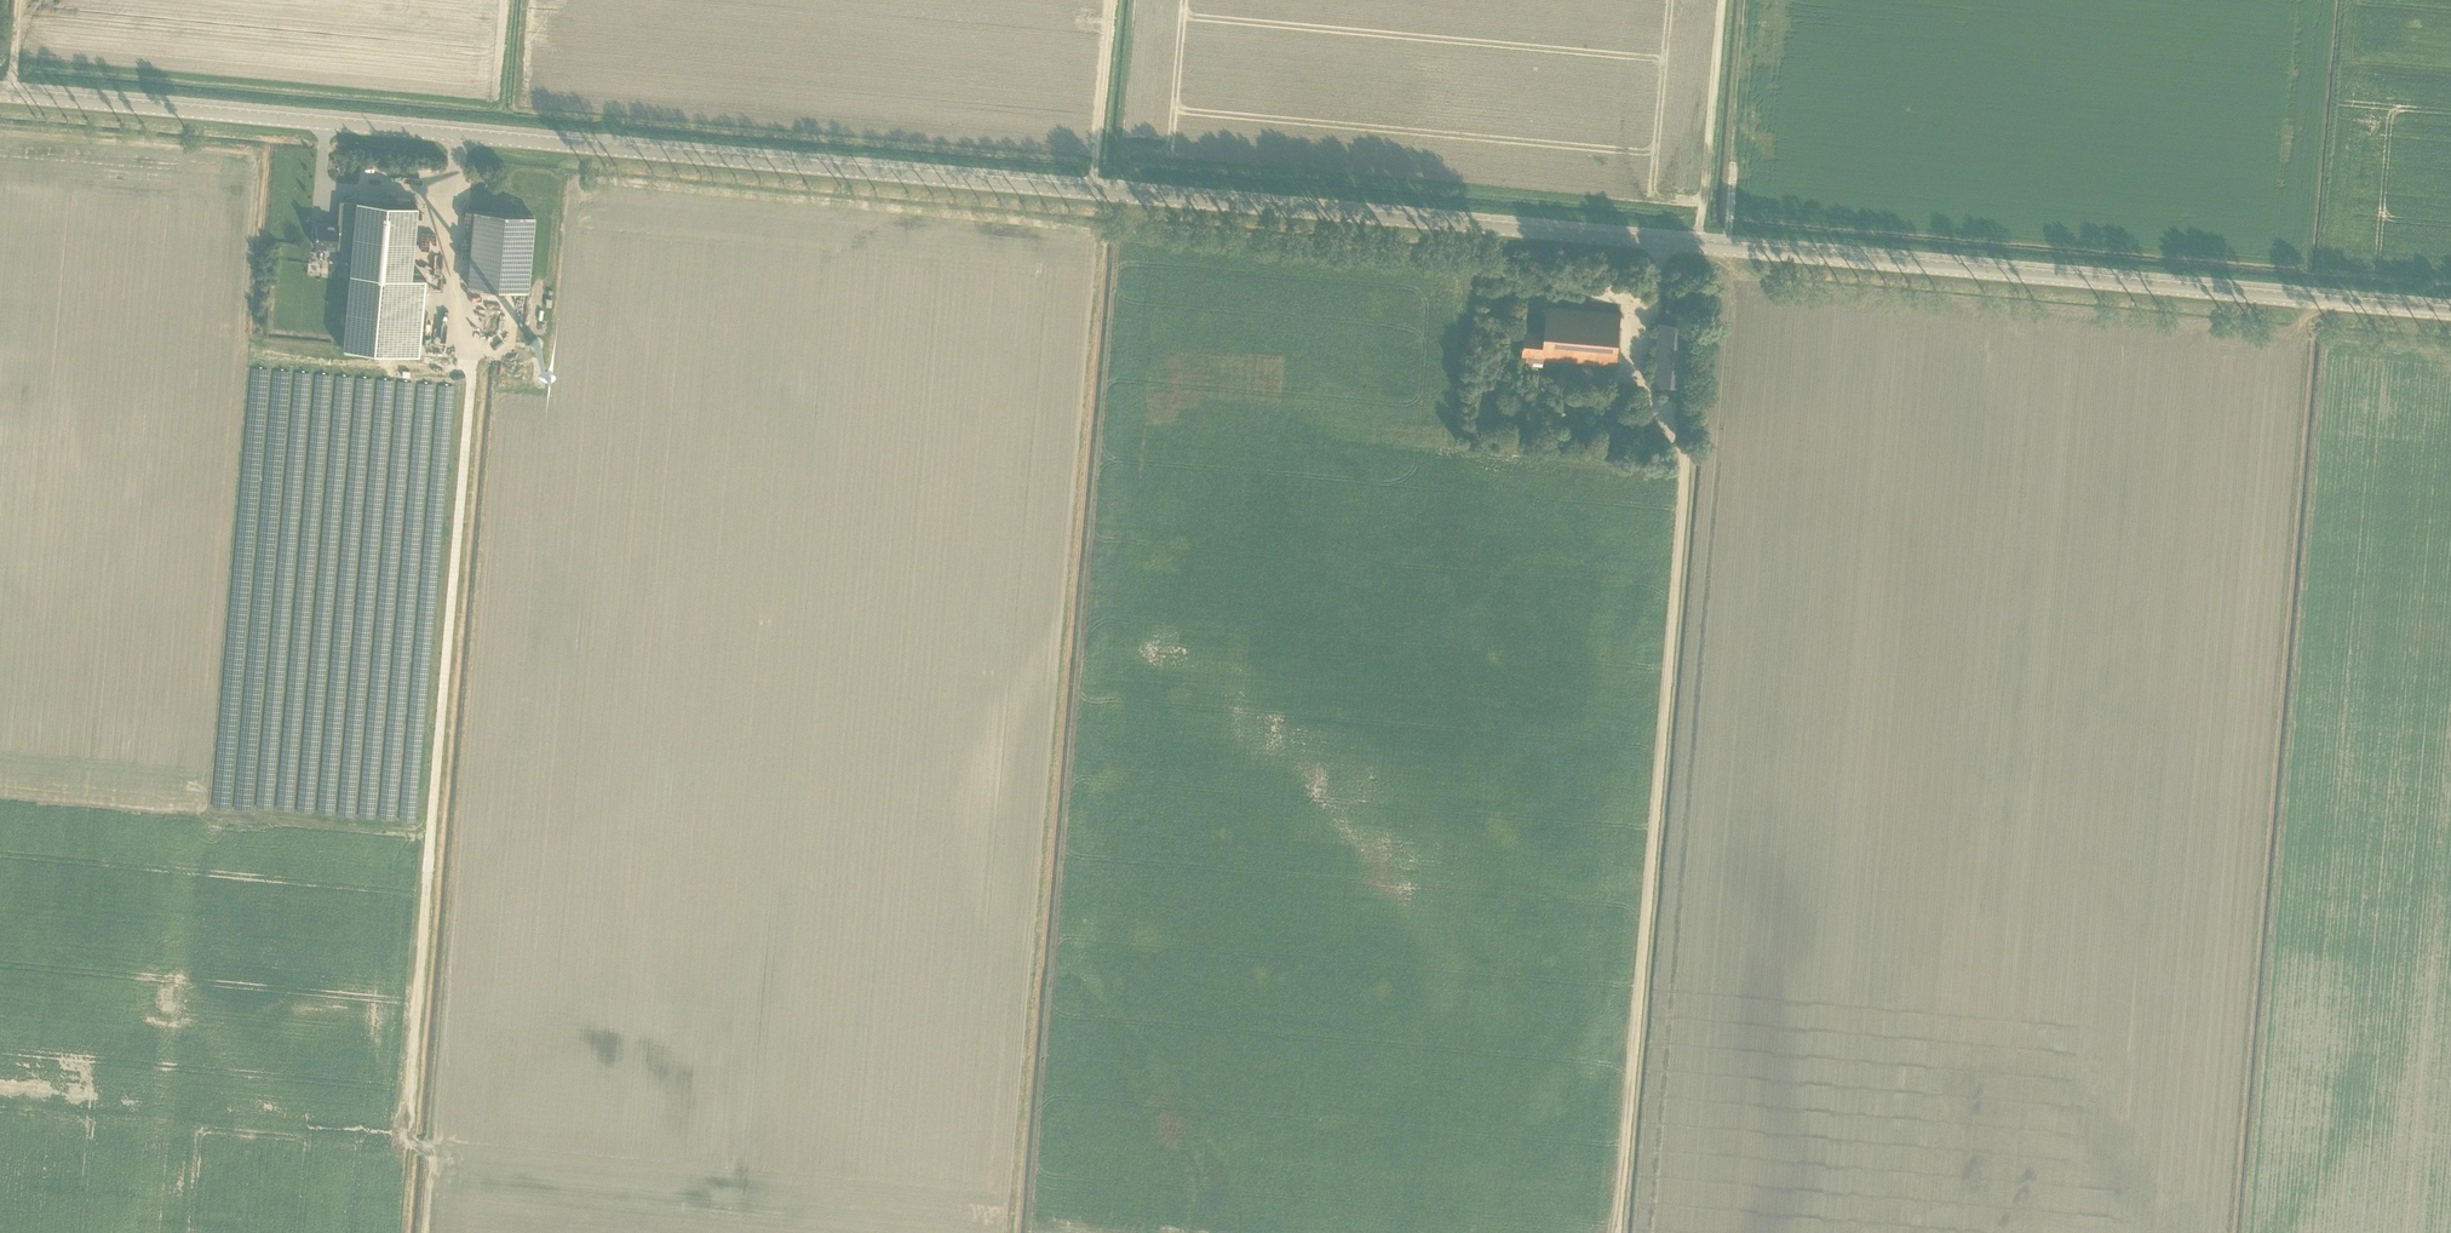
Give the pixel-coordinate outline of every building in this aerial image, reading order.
[(359,151),(358,161),(367,162),(368,152),(359,151)] [(470,185),(470,194),(484,195),(485,186),(470,185)] [(344,343),(344,348),(420,355),(420,349),(427,279),(411,277),(418,205),(357,200),(357,202),(351,261),(345,336),(344,343)] [(317,223),(315,246),(342,249),(341,260),(351,261),(357,202),(340,201),(338,225),(317,223)] [(535,216),(504,213),(476,211),(470,287),(528,292),(535,216)] [(539,305),(548,305),(549,297),(539,296),(539,305)] [(1527,360),(1544,361),(1544,358),(1617,364),(1622,313),(1549,305),(1546,331),(1525,330),(1523,354),(1527,354),(1527,360)] [(1654,383),(1690,387),(1694,324),(1658,321),(1654,383)]
